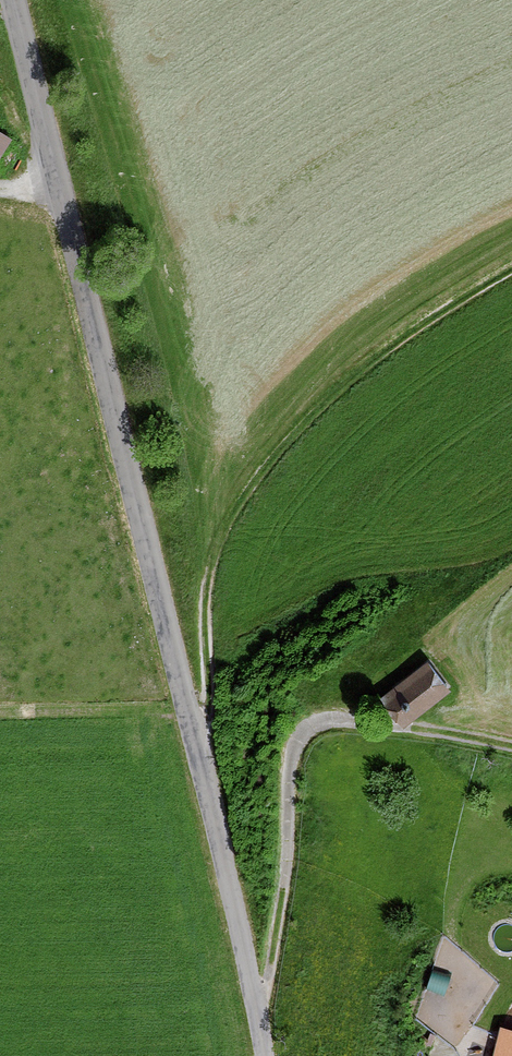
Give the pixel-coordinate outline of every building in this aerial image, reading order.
[(9,143),(0,137),(0,158),(9,143)] [(428,665),(382,704),(405,731),(450,691),(428,665)] [(485,918),(472,911),(466,924),(478,930),(485,918)] [(439,940),(416,1020),(451,1047),(498,985),(439,940)] [(499,1036),(494,1055),(511,1055),(511,1040),(499,1036)]
